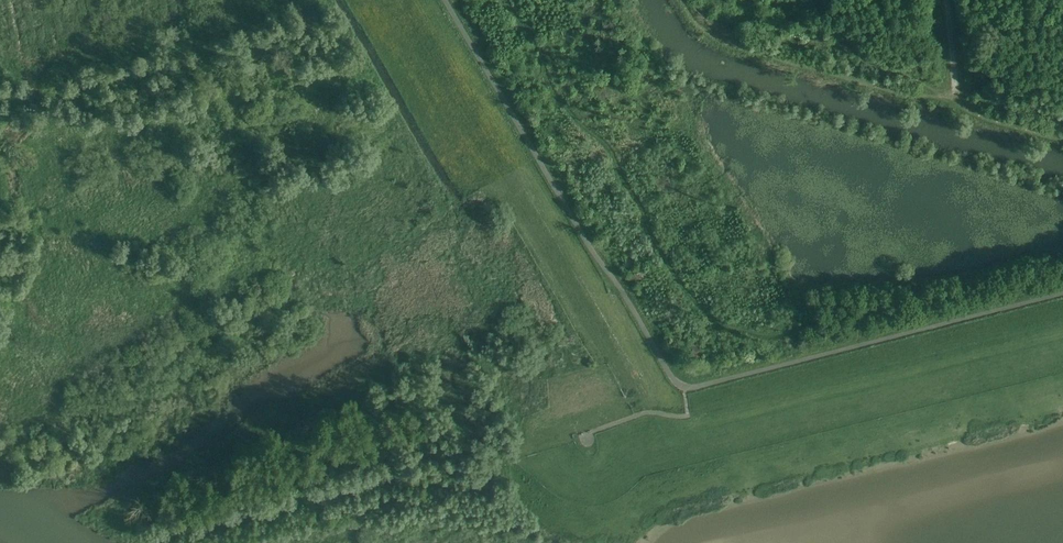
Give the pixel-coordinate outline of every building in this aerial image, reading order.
[(691,344),(684,357),(695,362),(702,349),(691,344)]
